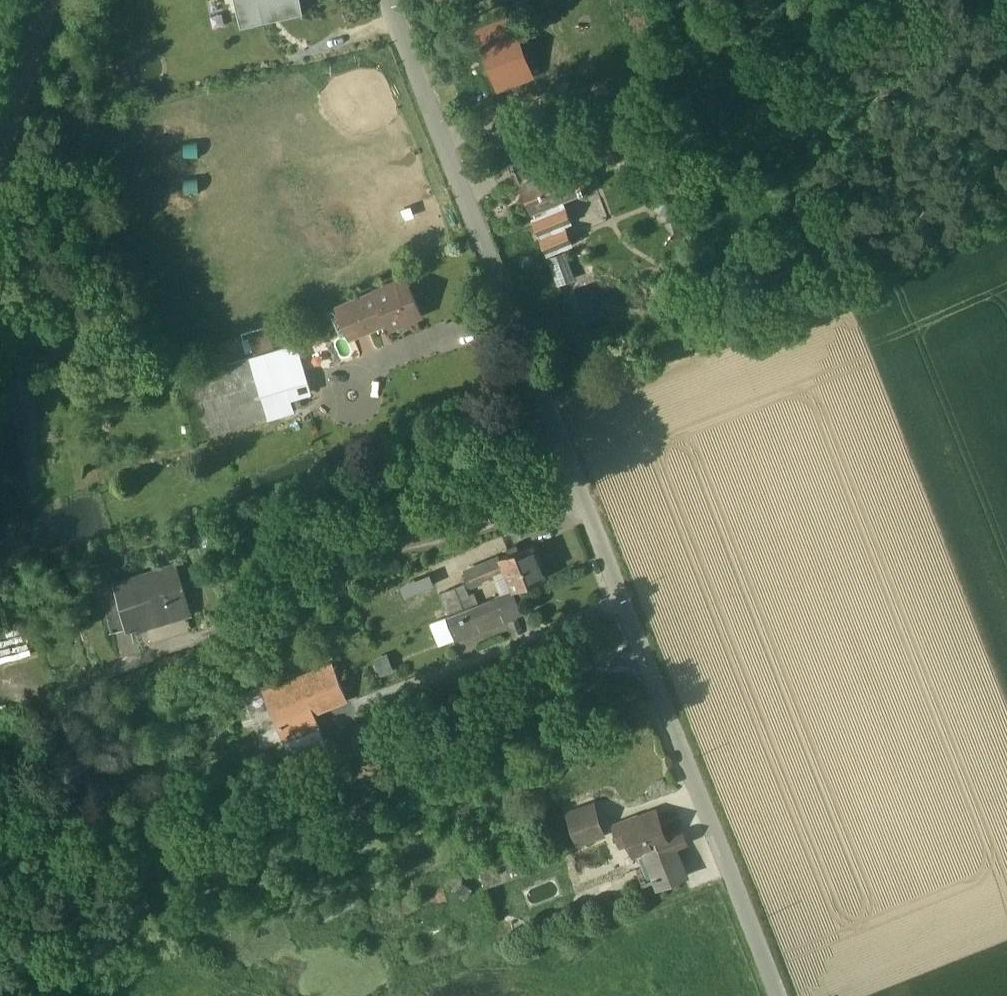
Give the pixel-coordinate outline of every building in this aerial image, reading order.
[(242,24),(301,11),(299,0),(236,0),(242,24)] [(521,39),(497,48),(508,77),(531,68),(521,39)] [(536,155),(514,164),(520,180),(542,171),(536,155)] [(576,157),(550,168),(562,199),(580,192),(582,197),(586,195),(584,191),(583,191),(578,176),(583,174),(576,157)] [(542,171),(520,180),(549,253),(571,244),(564,226),(572,223),(562,199),(550,168),(542,171)] [(559,283),(574,278),(565,253),(549,258),(559,283)] [(406,279),(377,292),(340,308),(348,329),(386,314),(391,324),(420,312),(406,279)] [(274,346),(268,327),(246,334),(253,353),(274,346)] [(320,337),(300,342),(307,366),(328,360),(320,337)] [(297,345),(181,379),(198,439),(294,412),(291,399),(311,393),(304,367),(307,366),(300,342),(297,345)] [(533,542),(519,548),(517,543),(507,547),(509,552),(500,556),(507,575),(513,590),(546,576),(533,542)] [(500,556),(466,570),(469,579),(471,585),(495,574),(498,578),(507,575),(500,556)] [(178,563),(117,581),(132,631),(193,613),(178,563)] [(461,597),(456,586),(443,591),(451,614),(479,603),(474,592),(461,597)] [(451,614),(447,615),(455,635),(456,637),(522,611),(513,590),(479,603),(451,614)] [(447,615),(433,620),(441,641),(455,635),(447,615)] [(333,661),(290,678),(294,688),(301,705),(312,701),(328,695),(330,701),(346,695),(333,661)] [(290,678),(272,685),(276,695),(294,688),(290,678)] [(294,688),(276,695),(272,685),(265,688),(279,723),(314,708),(312,701),(301,705),(294,688)] [(314,708),(279,723),(285,739),(321,725),(314,708)] [(593,804),(569,812),(579,843),(603,834),(593,804)] [(655,810),(638,816),(638,815),(614,825),(621,843),(629,840),(634,853),(635,852),(641,866),(636,868),(643,885),(684,869),(675,847),(686,843),(682,833),(667,839),(655,810)] [(517,858),(480,872),(485,888),(523,874),(517,858)]
